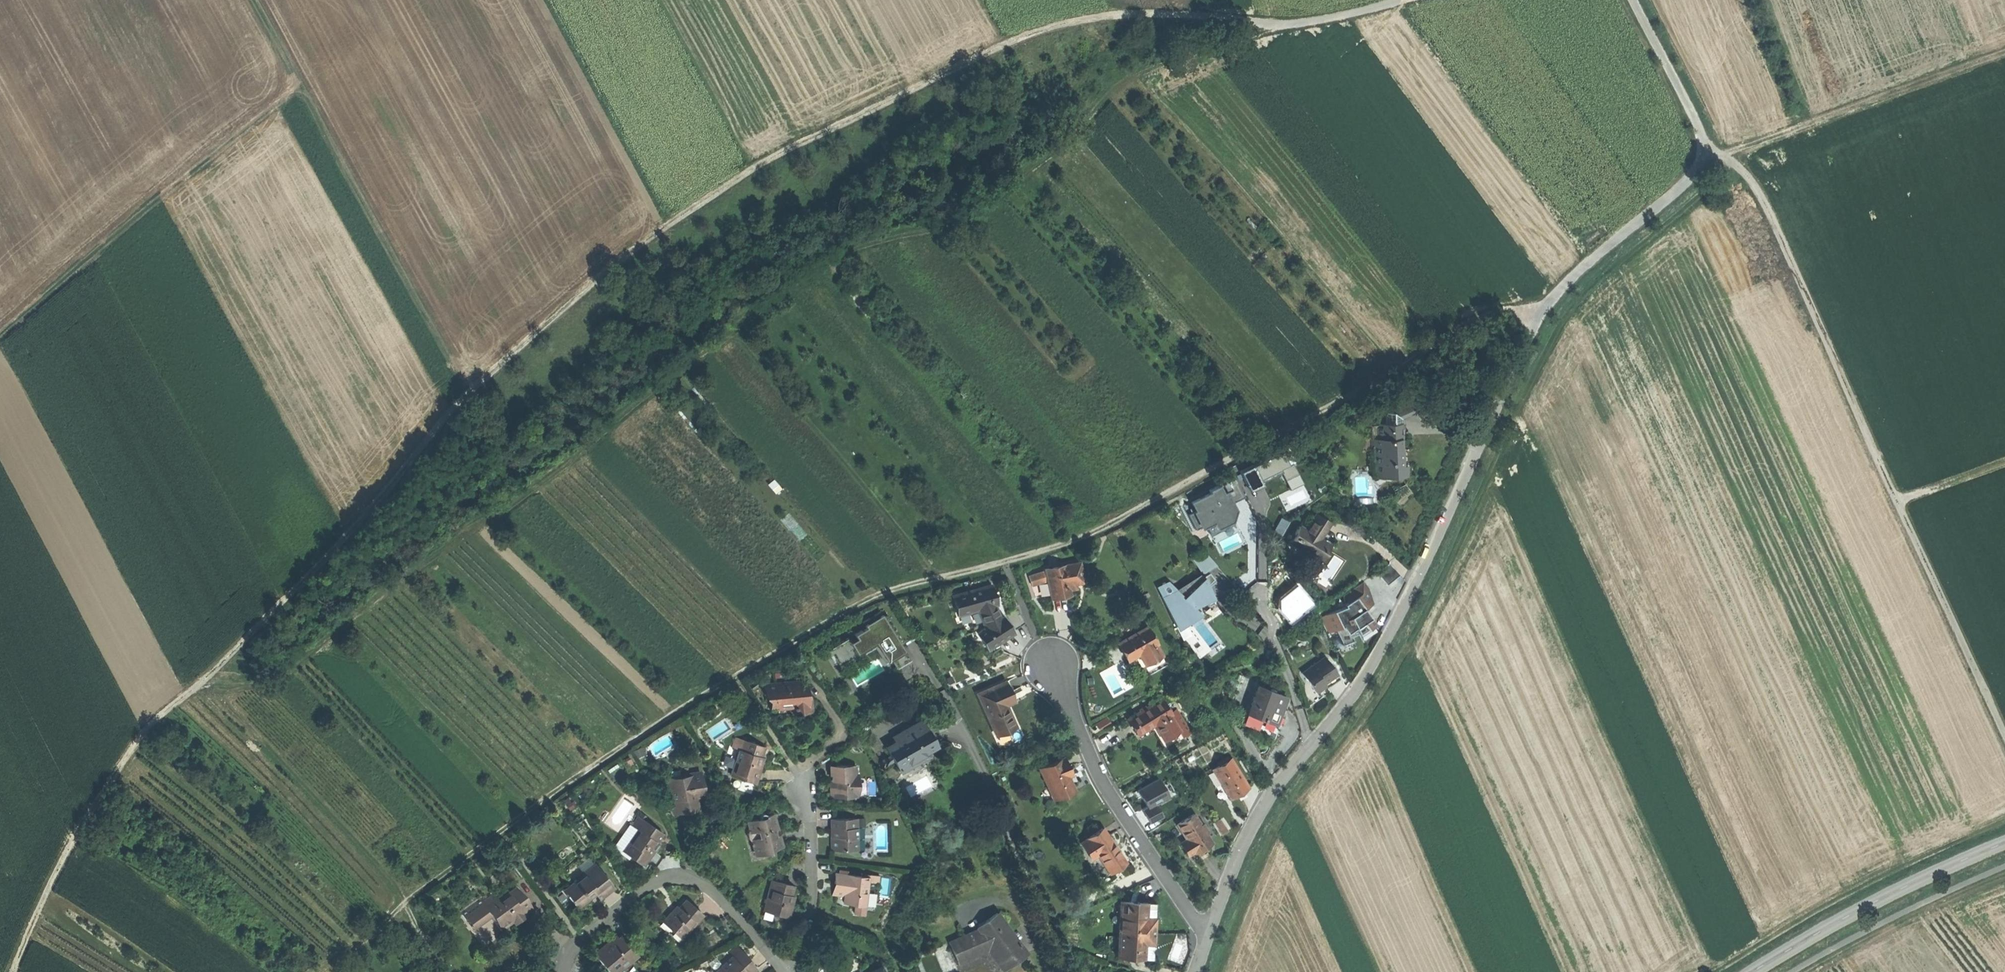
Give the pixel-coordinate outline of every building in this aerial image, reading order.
[(1414,398),(1405,401),(1411,415),(1419,411),(1414,398)] [(1387,412),(1387,424),(1404,423),(1403,418),(1411,415),(1405,401),(1391,408),(1393,412),(1387,412)] [(1379,477),(1404,476),(1403,454),(1402,439),(1404,438),(1404,423),(1387,424),(1379,424),(1379,439),(1377,439),(1379,477)] [(1283,467),(1288,477),(1299,472),(1294,462),(1290,464),(1283,450),(1242,470),(1249,484),(1283,467)] [(1198,510),(1191,514),(1198,529),(1208,524),(1217,519),(1221,527),(1236,519),(1231,510),(1237,507),(1234,501),(1233,499),(1245,493),(1234,472),(1218,480),(1220,484),(1211,488),(1212,491),(1193,501),(1198,510)] [(1299,472),(1288,477),(1293,487),(1304,481),(1299,472)] [(1298,546),(1322,561),(1330,546),(1320,540),(1325,531),(1330,523),(1317,515),(1307,532),(1301,528),(1294,538),(1301,542),(1298,546)] [(1282,533),(1288,519),(1281,516),(1274,529),(1282,533)] [(1217,519),(1208,524),(1212,531),(1221,527),(1217,519)] [(1195,560),(1203,572),(1215,564),(1205,553),(1195,560)] [(1046,580),(1050,598),(1059,596),(1068,594),(1067,589),(1066,584),(1074,583),(1081,582),(1078,562),(1044,569),(1046,580)] [(1376,574),(1388,587),(1400,576),(1390,564),(1376,574)] [(1031,585),(1046,580),(1044,569),(1027,576),(1031,585)] [(1208,573),(1205,575),(1208,584),(1213,580),(1208,573)] [(1161,597),(1176,627),(1183,622),(1190,615),(1191,616),(1192,615),(1186,608),(1190,604),(1193,609),(1214,601),(1208,584),(1205,575),(1179,593),(1180,595),(1178,596),(1173,590),(1172,590),(1172,591),(1161,597)] [(1368,590),(1363,583),(1341,599),(1348,604),(1344,606),(1345,608),(1325,617),(1333,632),(1336,631),(1343,646),(1353,641),(1351,636),(1357,634),(1358,636),(1367,630),(1374,624),(1364,610),(1372,604),(1364,593),(1368,590)] [(993,605),(996,604),(991,585),(951,596),(957,615),(966,613),(976,610),(993,605)] [(998,617),(993,605),(976,610),(985,625),(998,617)] [(1007,617),(1014,630),(1024,624),(1016,611),(1007,617)] [(875,643),(885,662),(890,659),(894,667),(908,659),(901,647),(904,645),(887,616),(883,618),(880,613),(863,623),(866,628),(854,635),(856,640),(851,643),(848,639),(827,651),(830,657),(833,656),(838,665),(875,643)] [(1012,632),(1001,615),(998,617),(985,625),(974,632),(980,640),(971,645),(977,654),(998,640),(1012,632)] [(1122,651),(1126,660),(1138,653),(1147,670),(1164,660),(1154,644),(1156,643),(1146,626),(1117,643),(1122,651)] [(966,637),(971,645),(980,640),(974,632),(966,637)] [(881,658),(852,670),(857,682),(886,671),(881,658)] [(1325,659),(1303,675),(1316,693),(1325,686),(1323,684),(1336,674),(1325,659)] [(1340,680),(1336,674),(1323,684),(1325,686),(1327,689),(1334,685),(1340,680)] [(770,696),(772,709),(792,706),(793,712),(801,711),(810,710),(808,696),(805,697),(804,690),(801,690),(799,679),(764,684),(766,693),(770,693),(770,696)] [(1006,681),(977,693),(995,735),(1015,726),(1009,712),(1006,704),(1014,701),(1006,681)] [(1247,713),(1275,724),(1278,717),(1281,708),(1279,707),(1283,698),(1257,688),(1247,713)] [(1161,698),(1127,718),(1132,726),(1137,734),(1169,715),(1170,714),(1161,698)] [(882,710),(866,721),(870,727),(886,717),(882,710)] [(1182,737),(1169,715),(1137,734),(1139,738),(1153,730),(1156,728),(1167,746),(1182,737)] [(854,723),(861,733),(870,727),(866,721),(863,717),(854,723)] [(887,748),(899,769),(938,746),(930,733),(922,720),(893,738),(896,743),(887,748)] [(1164,748),(1167,746),(1156,728),(1153,730),(1164,748)] [(741,738),(732,771),(741,774),(739,778),(755,782),(758,769),(761,760),(757,759),(758,755),(760,755),(763,745),(741,738)] [(1064,759),(1040,769),(1048,789),(1046,790),(1051,800),(1074,790),(1069,780),(1072,779),(1069,770),(1064,759)] [(1231,759),(1213,769),(1225,789),(1230,797),(1238,792),(1247,787),(1231,759)] [(830,797),(855,797),(855,794),(855,775),(855,766),(829,765),(829,767),(831,767),(831,776),(833,776),(833,778),(833,780),(830,780),(830,797)] [(1219,792),(1225,789),(1213,769),(1208,772),(1219,792)] [(700,773),(679,777),(680,781),(670,782),(671,791),(669,791),(674,814),(686,811),(698,809),(696,797),(695,793),(703,791),(700,773)] [(1158,778),(1137,789),(1146,806),(1155,801),(1167,794),(1158,778)] [(1161,812),(1155,801),(1146,806),(1141,809),(1147,820),(1161,812)] [(758,817),(758,819),(747,822),(749,829),(747,832),(747,834),(747,837),(748,840),(750,843),(752,843),(753,846),(757,845),(759,855),(770,852),(770,849),(780,846),(775,830),(771,815),(764,816),(763,814),(760,814),(758,815),(758,817)] [(1194,850),(1195,852),(1203,847),(1211,842),(1193,814),(1177,823),(1187,839),(1194,850)] [(662,832),(638,815),(631,824),(637,828),(623,847),(633,854),(631,857),(644,866),(655,851),(650,847),(654,841),(655,842),(662,832)] [(832,851),(857,850),(856,819),(832,819),(832,828),(831,828),(831,833),(834,833),(835,835),(835,837),(831,837),(832,851)] [(617,843),(623,847),(637,828),(631,824),(617,843)] [(1102,829),(1082,842),(1092,857),(1097,854),(1109,872),(1124,862),(1112,844),(1102,829)] [(1188,854),(1194,850),(1187,839),(1181,843),(1188,854)] [(659,845),(655,842),(654,841),(650,847),(655,851),(657,848),(659,845)] [(628,860),(631,857),(633,854),(623,847),(617,843),(613,849),(628,860)] [(594,865),(583,873),(585,875),(596,867),(594,865)] [(571,897),(577,905),(594,892),(596,891),(600,896),(606,892),(612,887),(596,867),(585,875),(583,873),(564,889),(566,892),(565,893),(569,898),(571,897)] [(868,878),(835,874),(834,883),(837,883),(836,895),(845,896),(844,903),(856,905),(865,906),(868,878)] [(882,895),(890,895),(891,876),(883,876),(882,895)] [(793,887),(771,881),(763,909),(773,912),(772,914),(787,918),(791,904),(787,903),(788,899),(789,896),(791,896),(793,887)] [(490,917),(500,930),(515,919),(513,916),(517,913),(519,917),(522,915),(521,913),(529,906),(516,887),(498,900),(493,893),(484,900),(482,896),(461,911),(469,923),(486,911),(490,917)] [(662,922),(674,932),(675,930),(682,937),(703,914),(686,899),(676,910),(678,911),(676,912),(675,914),(672,911),(662,922)] [(1147,903),(1121,901),(1118,958),(1144,959),(1144,958),(1145,943),(1153,943),(1154,943),(1155,926),(1155,919),(1146,918),(1147,903)] [(1155,903),(1147,903),(1146,918),(1155,919),(1155,903)] [(864,915),(865,906),(856,905),(854,914),(864,915)] [(531,908),(529,906),(521,913),(522,915),(531,908)] [(474,929),(490,917),(486,911),(469,923),(474,929)] [(949,943),(958,963),(993,948),(1007,967),(1026,953),(1013,935),(997,913),(977,927),(978,929),(949,943)] [(476,928),(483,937),(495,929),(488,919),(476,928)] [(681,939),(682,937),(675,930),(674,932),(681,939)] [(593,954),(609,971),(612,971),(622,964),(623,966),(637,955),(625,941),(622,943),(617,937),(615,935),(603,945),(593,954)] [(620,935),(617,937),(622,943),(625,941),(620,935)] [(1152,959),(1153,943),(1145,943),(1144,958),(1152,959)] [(728,956),(731,960),(740,952),(737,948),(728,956)] [(718,971),(751,971),(755,968),(747,959),(740,952),(731,960),(718,971)]
